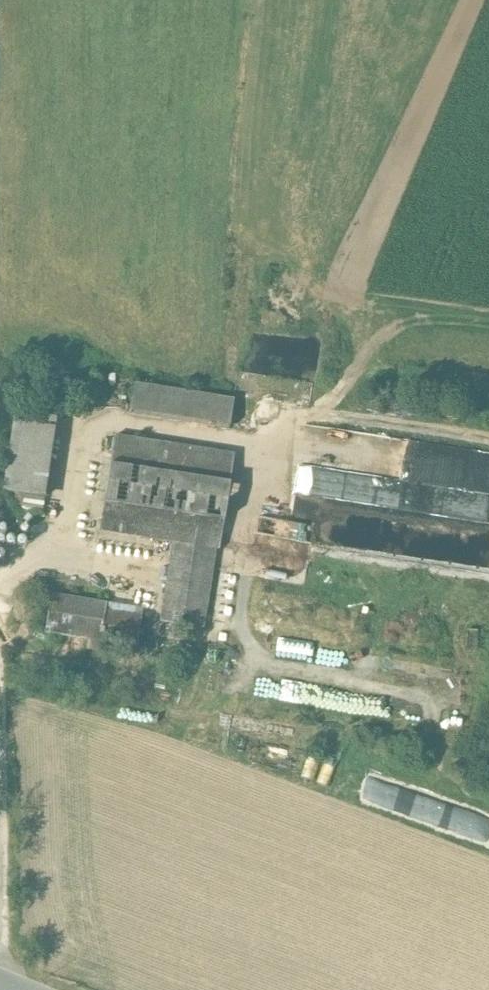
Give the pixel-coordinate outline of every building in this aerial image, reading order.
[(236,422),(239,394),(139,383),(136,411),(236,422)] [(67,422),(17,418),(10,493),(60,497),(67,422)] [(238,447),(121,430),(106,526),(176,537),(164,613),(212,620),(238,447)] [(297,471),(296,496),(357,498),(358,473),(297,471)] [(114,601),(58,594),(53,640),(150,651),(153,626),(111,621),(114,601)]
